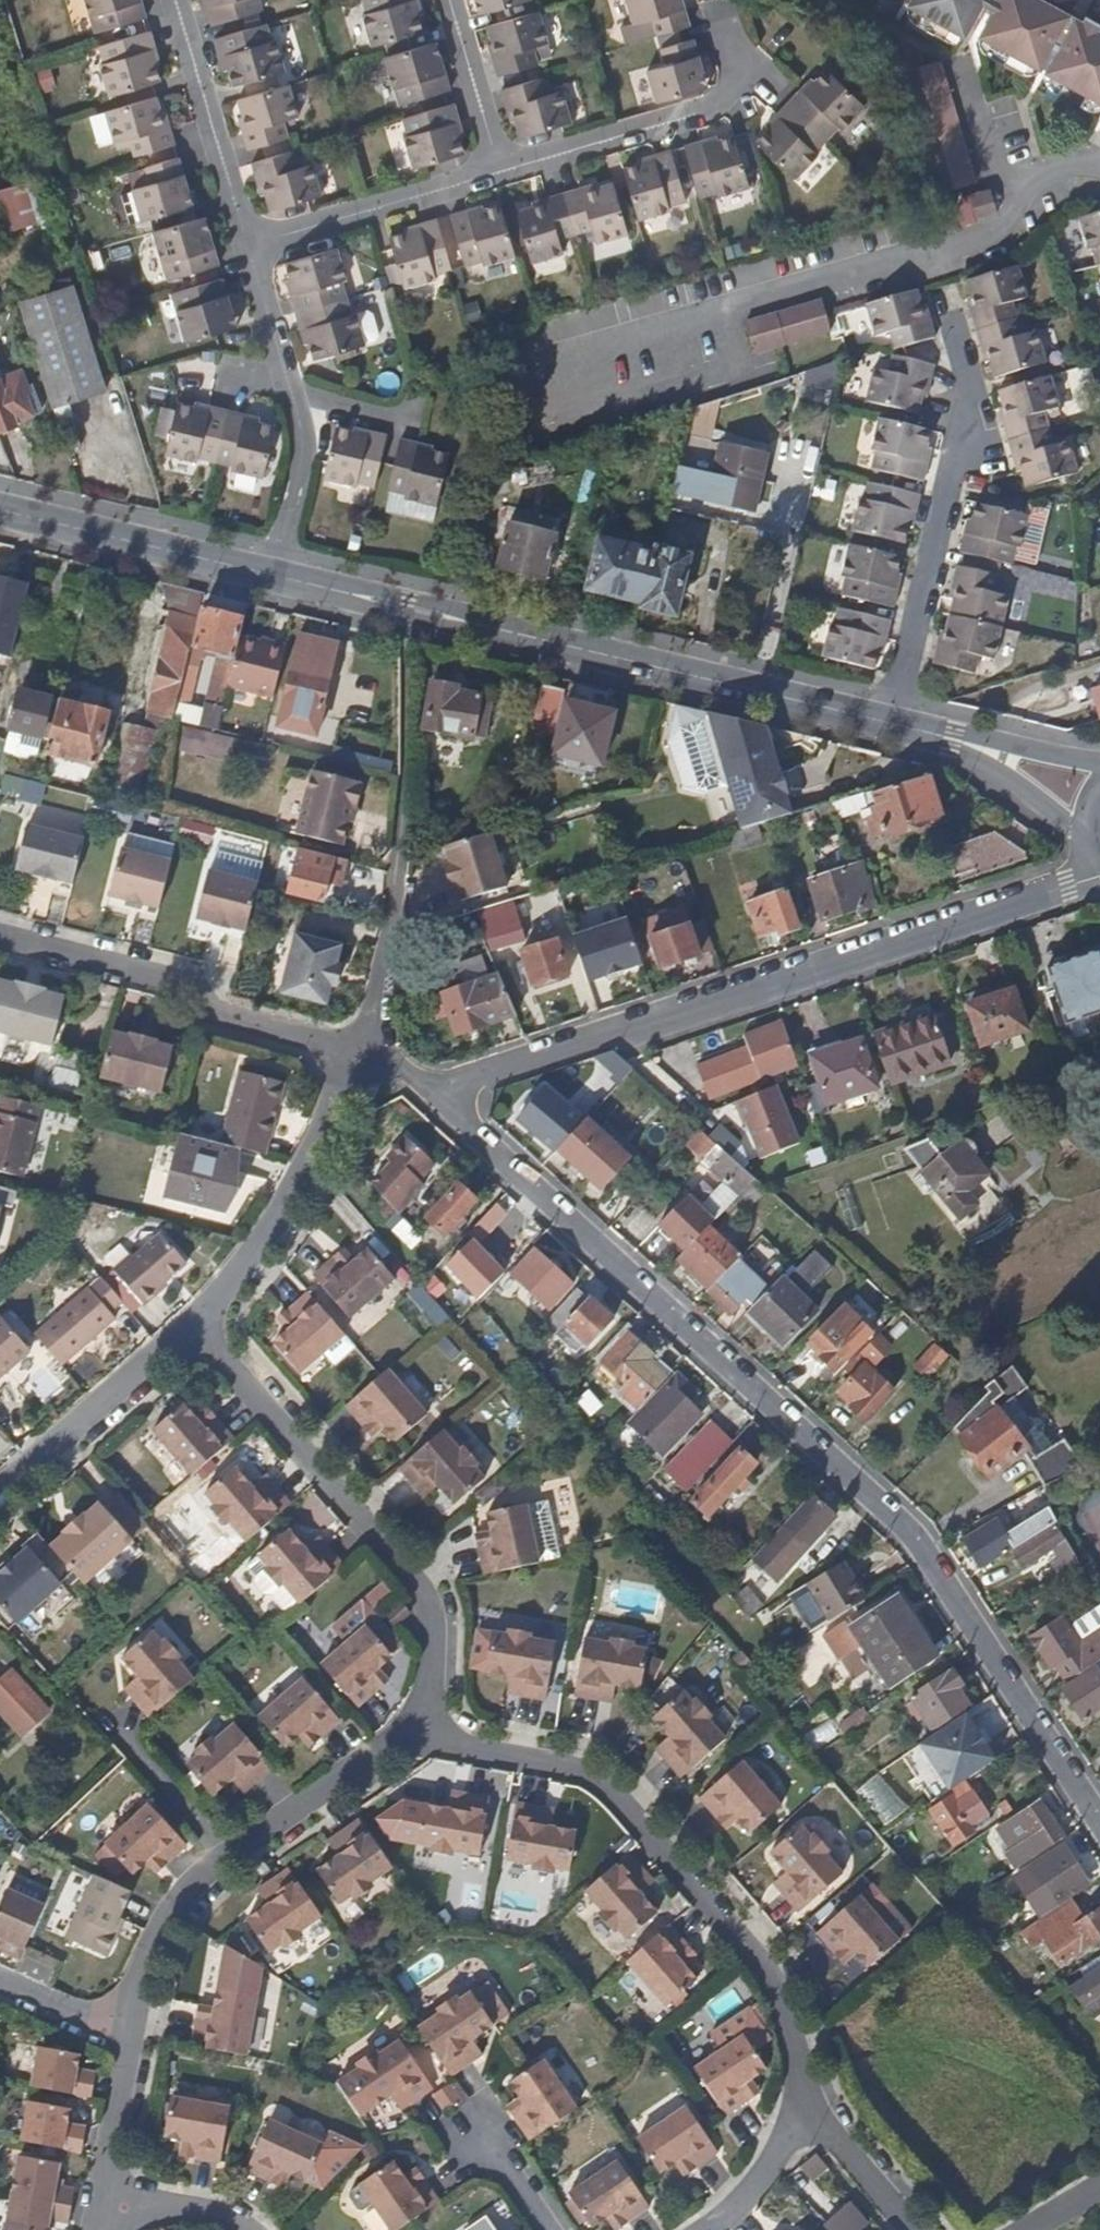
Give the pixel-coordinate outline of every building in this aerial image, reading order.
[(126,0),(73,0),(82,33),(131,19),(126,0)] [(203,26),(233,17),(228,1),(230,0),(195,0),(203,26)] [(408,0),(352,0),(357,17),(352,18),(361,47),(412,32),(407,15),(412,13),(408,0)] [(531,14),(527,0),(473,0),(481,28),(483,27),(531,14)] [(688,0),(631,0),(638,21),(658,15),(664,34),(696,25),(688,0)] [(912,0),(907,9),(963,40),(985,0),(912,0)] [(1099,45),(1099,38),(1081,28),(1067,51),(1061,47),(1059,50),(1054,47),(1069,21),(1032,0),(1010,0),(1002,15),(995,11),(994,14),(988,10),(973,37),(1039,74),(1050,55),(1055,58),(1044,77),(1073,93),(1099,45)] [(995,11),(1002,15),(1010,0),(1002,0),(995,11)] [(535,12),(531,14),(483,27),(488,44),(484,45),(494,78),(532,67),(527,48),(544,43),(535,12)] [(1081,28),(1074,24),(1061,47),(1067,51),(1081,28)] [(242,47),(237,30),(206,39),(221,89),(272,73),(262,41),(242,47)] [(150,83),(136,35),(87,50),(101,97),(150,83)] [(660,100),(710,86),(714,85),(712,79),(700,37),(667,46),(672,63),(651,69),(660,100)] [(442,92),(427,44),(377,59),(391,106),(442,92)] [(1073,93),(1099,108),(1099,45),(1073,93)] [(791,81),(778,95),(817,134),(852,98),(812,60),(791,81)] [(973,183),(938,63),(907,72),(942,193),(973,183)] [(540,95),(535,80),(497,91),(507,123),(510,122),(515,135),(567,121),(558,90),(540,95)] [(292,114),(283,84),(231,99),(236,117),(230,119),(240,150),(280,138),(274,119),(292,114)] [(817,134),(778,95),(766,109),(747,129),(785,168),(817,134)] [(147,119),(142,101),(92,116),(102,148),(125,141),(131,158),(163,147),(154,117),(147,119)] [(459,154),(445,105),(395,120),(409,168),(459,154)] [(740,172),(725,121),(704,127),(676,135),(686,170),(704,164),(709,181),(740,172)] [(675,173),(665,139),(615,153),(630,205),(662,195),(657,178),(675,173)] [(290,171),(284,152),(243,164),(252,193),(258,192),(264,211),(316,196),(307,166),(290,171)] [(188,205),(175,158),(143,168),(148,184),(129,190),(130,192),(138,221),(188,205)] [(0,189),(0,225),(2,232),(37,225),(29,183),(0,189)] [(592,188),(561,197),(573,237),(590,233),(595,251),(627,241),(611,190),(594,195),(592,188)] [(976,217),(997,211),(991,191),(970,197),(976,217)] [(138,221),(130,192),(117,196),(126,225),(138,221)] [(553,244),(573,237),(561,197),(530,206),(532,213),(513,219),(528,270),(559,261),(553,244)] [(943,206),(951,232),(978,224),(977,222),(976,217),(970,197),(945,205),(943,206)] [(512,258),(497,208),(476,214),(475,210),(445,218),(460,268),(478,263),(480,268),(512,258)] [(1074,221),(1082,251),(1089,249),(1094,268),(1099,266),(1099,213),(1074,221)] [(207,268),(193,221),(142,237),(156,284),(207,268)] [(448,271),(434,221),(402,231),(403,235),(388,240),(403,291),(433,282),(432,276),(448,271)] [(282,316),(316,306),(312,290),(329,285),(320,254),(269,269),(269,272),(282,316)] [(972,333),(1012,321),(1007,305),(1024,300),(1015,268),(965,284),(969,299),(963,301),(972,333)] [(69,283),(66,275),(55,278),(54,276),(26,286),(30,296),(69,283)] [(226,331),(211,281),(161,297),(162,301),(167,318),(175,346),(226,331)] [(106,390),(69,283),(30,296),(16,300),(21,315),(52,408),(106,390)] [(922,311),(916,292),(865,307),(875,340),(889,336),(894,355),(935,342),(930,322),(922,324),(919,312),(922,311)] [(167,318),(162,301),(150,305),(154,317),(160,321),(167,318)] [(819,305),(745,326),(754,357),(828,335),(819,305)] [(321,323),(316,306),(282,316),(297,365),(348,350),(338,317),(321,323)] [(926,310),(922,311),(919,312),(922,324),(930,322),(926,310)] [(1016,335),(1012,321),(972,333),(981,363),(985,363),(989,378),(1042,362),(1033,330),(1016,335)] [(926,367),(886,357),(884,358),(880,374),(865,370),(857,403),(909,415),(914,398),(917,385),(921,386),(926,367)] [(22,371),(0,379),(0,432),(17,426),(15,421),(31,414),(23,391),(28,389),(22,371)] [(1003,442),(1044,431),(1039,415),(1056,410),(1047,378),(993,393),(998,409),(994,410),(1003,442)] [(195,458),(212,462),(224,411),(206,407),(192,404),(191,410),(172,406),(161,457),(193,465),(195,458)] [(224,411),(212,462),(228,466),(227,473),(262,481),(274,429),(255,425),(257,419),(243,416),(224,411)] [(917,432),(878,422),(870,454),(874,455),(869,472),(921,485),(925,466),(919,464),(922,452),(925,453),(929,435),(917,432)] [(1044,431),(1003,442),(1012,472),(1021,470),(1026,486),(1074,471),(1066,440),(1048,445),(1044,431)] [(367,436),(354,433),(353,438),(335,434),(323,486),(353,493),(355,488),(372,492),(385,440),(367,436)] [(414,447),(400,444),(388,496),(438,507),(450,455),(414,447)] [(760,456),(715,445),(702,500),(747,511),(760,456)] [(925,453),(922,452),(919,464),(925,466),(928,454),(925,453)] [(833,500),(836,480),(817,477),(814,497),(833,500)] [(918,498),(866,485),(861,503),(857,502),(849,535),(902,548),(906,530),(910,531),(911,528),(904,527),(907,516),(913,517),(918,498)] [(979,506),(971,504),(966,522),(962,521),(954,554),(1006,567),(1007,562),(1010,550),(1015,551),(1024,517),(1016,515),(1018,506),(1018,504),(988,497),(986,508),(979,506)] [(1018,506),(1016,515),(1024,517),(1015,551),(1010,550),(1007,562),(1029,567),(1042,512),(1018,506)] [(913,517),(907,516),(904,527),(911,528),(913,517)] [(553,539),(506,528),(498,570),(544,582),(553,539)] [(644,606),(655,559),(598,547),(589,592),(644,606)] [(899,560),(845,547),(838,579),(844,580),(840,597),(891,609),(899,578),(895,577),(899,560)] [(656,551),(655,559),(644,606),(643,612),(672,618),(686,558),(656,551)] [(943,617),(995,630),(1003,597),(986,593),(992,567),(969,562),(967,573),(951,569),(943,599),(948,601),(943,617)] [(10,659),(30,584),(0,576),(0,656),(10,659)] [(201,594),(160,584),(171,616),(194,622),(201,594)] [(225,688),(233,658),(228,657),(237,620),(201,611),(192,647),(187,646),(174,696),(187,699),(200,650),(218,654),(199,727),(214,731),(225,688)] [(888,623),(835,611),(831,628),(827,627),(819,660),(872,673),(876,655),(880,656),(881,654),(873,653),(876,641),(883,643),(888,623)] [(174,696),(187,646),(194,622),(171,616),(147,714),(168,720),(174,696)] [(995,630),(943,617),(939,635),(934,634),(927,664),(967,673),(970,657),(988,661),(995,630)] [(326,645),(297,638),(276,728),(315,738),(328,685),(320,683),(322,673),(320,672),(326,645)] [(233,658),(225,688),(271,698),(283,648),(264,643),(263,645),(237,640),(233,658)] [(883,643),(876,641),(873,653),(881,654),(883,643)] [(330,675),(322,673),(320,683),(328,685),(330,675)] [(454,682),(432,677),(420,722),(467,733),(474,700),(476,692),(455,687),(454,682)] [(1086,690),(1097,724),(1099,723),(1099,686),(1086,690)] [(560,691),(540,687),(533,716),(553,721),(560,691)] [(48,700),(16,692),(7,731),(38,739),(43,716),(48,700)] [(584,702),(566,698),(565,704),(560,703),(549,756),(595,767),(602,736),(594,735),(600,711),(582,707),(584,702)] [(57,702),(48,700),(43,716),(54,718),(57,702)] [(486,703),(474,700),(467,733),(478,736),(486,703)] [(102,713),(57,702),(54,718),(45,755),(89,766),(102,713)] [(709,799),(733,791),(745,829),(756,826),(762,824),(789,816),(783,796),(788,794),(788,791),(782,772),(781,770),(776,772),(763,729),(671,709),(662,750),(684,793),(709,799)] [(608,713),(600,711),(594,735),(602,736),(608,713)] [(144,726),(164,730),(168,731),(170,720),(168,720),(147,714),(144,726)] [(147,798),(164,730),(144,726),(124,721),(107,789),(147,798)] [(357,782),(311,770),(295,834),(341,846),(351,808),(355,809),(361,786),(357,785),(357,782)] [(793,790),(787,770),(782,772),(788,791),(793,790)] [(935,816),(922,779),(857,799),(856,795),(825,805),(831,823),(864,812),(873,836),(879,834),(882,841),(887,844),(895,841),(898,835),(906,832),(912,835),(922,832),(924,826),(922,821),(935,816)] [(214,846),(221,831),(185,815),(178,831),(214,846)] [(79,841),(22,826),(10,870),(28,875),(27,880),(49,885),(50,880),(67,885),(79,841)] [(440,884),(510,863),(500,832),(436,851),(441,866),(435,868),(440,884)] [(1025,853),(992,835),(946,849),(954,879),(976,872),(978,877),(1027,861),(1025,853)] [(167,861),(116,848),(104,896),(121,901),(137,905),(155,910),(167,861)] [(343,862),(296,851),(286,894),(318,903),(323,886),(336,889),(343,862)] [(516,885),(510,863),(440,884),(442,890),(447,888),(453,904),(495,891),(516,885)] [(872,903),(859,866),(804,885),(817,922),(872,903)] [(257,886),(207,872),(197,913),(214,918),(214,921),(230,925),(231,922),(246,926),(255,892),(257,886)] [(785,892),(781,879),(768,883),(772,896),(742,906),(750,930),(768,924),(772,936),(792,929),(780,894),(785,892)] [(531,951),(514,900),(468,914),(485,954),(500,949),(501,953),(507,950),(513,968),(520,966),(527,988),(563,976),(551,944),(531,951)] [(137,905),(121,901),(119,908),(135,913),(137,905)] [(636,964),(621,921),(567,938),(582,982),(636,964)] [(708,952),(698,921),(644,941),(654,971),(708,952)] [(772,936),(768,924),(750,930),(755,942),(772,936)] [(339,948),(293,936),(278,995),(323,1007),(329,987),(334,988),(339,968),(334,967),(339,948)] [(1049,967),(1068,1025),(1099,1014),(1099,951),(1049,967)] [(484,991),(481,981),(438,995),(451,1038),(512,1018),(499,987),(484,991)] [(14,1041),(27,986),(11,982),(9,987),(0,984),(0,1038),(2,1038),(14,1041)] [(1015,995),(1012,984),(967,998),(971,1010),(1015,995)] [(27,986),(14,1041),(19,1043),(48,1050),(61,999),(38,993),(38,989),(27,986)] [(1029,1035),(1015,995),(971,1010),(984,1049),(1029,1035)] [(955,1068),(934,1008),(893,1022),(895,1025),(898,1034),(877,1041),(893,1088),(955,1068)] [(798,1071),(782,1021),(727,1041),(731,1053),(699,1062),(713,1101),(798,1071)] [(898,1034),(895,1025),(874,1033),(877,1041),(898,1034)] [(123,1037),(106,1032),(95,1077),(157,1092),(168,1049),(150,1044),(150,1041),(124,1034),(123,1037)] [(12,1047),(14,1041),(2,1038),(1,1045),(12,1047)] [(880,1092),(865,1046),(818,1061),(824,1081),(804,1087),(812,1115),(880,1092)] [(621,1060),(614,1053),(604,1063),(623,1081),(633,1070),(621,1060)] [(221,1131),(217,1144),(231,1148),(258,1155),(262,1140),(264,1140),(269,1119),(266,1118),(268,1107),(272,1108),(278,1082),(234,1071),(219,1128),(221,1131)] [(801,1148),(777,1089),(735,1105),(745,1129),(749,1128),(763,1163),(801,1148)] [(555,1156),(558,1153),(583,1125),(545,1090),(517,1120),(555,1156)] [(18,1179),(32,1124),(29,1124),(34,1106),(0,1098),(0,1175),(18,1179)] [(583,1125),(558,1153),(601,1192),(629,1159),(600,1132),(608,1123),(596,1111),(583,1125)] [(717,1126),(706,1138),(738,1167),(749,1154),(717,1126)] [(231,1148),(217,1144),(172,1132),(170,1140),(165,1156),(171,1159),(160,1200),(218,1216),(233,1191),(220,1187),(231,1148)] [(738,1167),(706,1138),(700,1132),(693,1140),(709,1155),(700,1164),(723,1186),(702,1208),(716,1221),(741,1195),(754,1182),(738,1167)] [(938,1156),(925,1139),(898,1148),(917,1172),(931,1188),(974,1240),(995,1232),(1018,1216),(955,1141),(938,1156)] [(431,1168),(402,1140),(382,1161),(387,1165),(366,1186),(393,1216),(420,1188),(416,1184),(431,1168)] [(794,1180),(784,1171),(754,1182),(764,1191),(794,1180)] [(931,1188),(917,1172),(909,1178),(922,1195),(931,1188)] [(754,1182),(741,1195),(753,1207),(767,1193),(764,1191),(754,1182)] [(477,1204),(458,1186),(425,1220),(443,1238),(477,1204)] [(0,1189),(0,1207),(6,1208),(10,1191),(0,1189)] [(657,1229),(685,1255),(710,1228),(713,1225),(685,1199),(657,1229)] [(503,1216),(494,1207),(462,1240),(471,1249),(503,1216)] [(398,1222),(388,1230),(406,1250),(416,1242),(398,1222)] [(710,1228),(685,1255),(678,1262),(710,1291),(731,1269),(742,1257),(710,1228)] [(181,1265),(157,1236),(129,1260),(111,1275),(138,1307),(153,1294),(151,1291),(181,1265)] [(392,1282),(365,1250),(350,1263),(347,1260),(339,1267),(332,1259),(310,1279),(315,1285),(347,1321),(392,1282)] [(570,1288),(532,1252),(507,1279),(544,1315),(570,1288)] [(347,1260),(340,1253),(332,1259),(339,1267),(347,1260)] [(483,1272),(465,1254),(448,1271),(477,1299),(500,1275),(489,1265),(483,1272)] [(129,1260),(126,1256),(108,1271),(111,1275),(129,1260)] [(744,1303),(752,1310),(775,1285),(752,1265),(740,1278),(731,1269),(710,1291),(706,1296),(731,1318),(744,1303)] [(775,1285),(752,1310),(747,1317),(781,1349),(815,1314),(780,1281),(775,1285)] [(421,1284),(408,1295),(436,1328),(449,1317),(421,1284)] [(607,1322),(573,1291),(542,1324),(574,1354),(580,1348),(582,1349),(607,1322)] [(132,1321),(109,1293),(52,1342),(79,1374),(125,1335),(121,1330),(132,1321)] [(340,1337),(304,1295),(281,1316),(289,1325),(281,1331),(284,1334),(270,1346),(295,1376),(311,1363),(340,1337)] [(854,1322),(840,1309),(804,1349),(817,1360),(820,1356),(823,1358),(819,1362),(832,1374),(851,1353),(838,1339),(854,1322)] [(887,1348),(900,1334),(909,1324),(896,1313),(874,1337),(887,1348)] [(289,1325),(281,1316),(274,1323),(281,1331),(289,1325)] [(781,1349),(747,1317),(743,1321),(777,1352),(781,1349)] [(0,1322),(0,1374),(25,1353),(0,1322)] [(909,1324),(900,1334),(907,1341),(916,1331),(909,1324)] [(636,1411),(666,1380),(649,1364),(653,1360),(628,1336),(601,1363),(626,1388),(620,1396),(636,1411)] [(351,1350),(340,1337),(311,1363),(323,1375),(351,1350)] [(887,1348),(874,1337),(841,1372),(850,1381),(839,1394),(847,1403),(843,1407),(863,1426),(892,1394),(875,1378),(879,1374),(870,1366),(887,1348)] [(79,1374),(52,1342),(42,1351),(69,1383),(79,1374)] [(944,1357),(932,1346),(913,1366),(925,1377),(944,1357)] [(429,1423),(385,1371),(377,1379),(341,1410),(360,1431),(368,1425),(375,1433),(379,1429),(398,1449),(429,1423)] [(1025,1391),(1009,1371),(981,1390),(986,1396),(953,1431),(989,1481),(1018,1460),(1023,1456),(993,1415),(1011,1401),(1025,1391)] [(666,1380),(636,1411),(625,1423),(660,1455),(702,1410),(690,1399),(696,1393),(674,1372),(666,1380)] [(993,1415),(1023,1456),(1028,1464),(1051,1452),(1039,1438),(1040,1431),(1036,1424),(1028,1423),(1011,1401),(993,1415)] [(191,1422),(179,1408),(149,1434),(186,1480),(217,1454),(230,1442),(211,1420),(205,1425),(198,1416),(191,1422)] [(211,1420),(204,1412),(198,1416),(205,1425),(211,1420)] [(686,1491),(710,1466),(718,1457),(709,1449),(725,1432),(710,1417),(661,1468),(686,1491)] [(762,1431),(751,1422),(727,1448),(735,1455),(737,1452),(740,1455),(762,1431)] [(375,1433),(368,1425),(360,1431),(368,1439),(375,1433)] [(482,1480),(441,1432),(408,1460),(395,1471),(413,1490),(420,1483),(428,1493),(433,1488),(451,1507),(466,1495),(482,1480)] [(1083,1475),(1062,1447),(1051,1452),(1028,1464),(1022,1467),(1036,1492),(1083,1475)] [(718,1457),(710,1466),(718,1473),(688,1506),(705,1521),(736,1488),(741,1493),(750,1483),(745,1477),(754,1468),(740,1455),(737,1452),(735,1455),(727,1448),(718,1457)] [(1028,1464),(1023,1456),(1018,1460),(1022,1467),(1028,1464)] [(248,1489),(232,1471),(200,1498),(210,1509),(208,1515),(218,1528),(226,1528),(240,1546),(273,1518),(286,1507),(267,1485),(258,1493),(252,1485),(248,1489)] [(267,1485),(260,1478),(252,1485),(258,1493),(267,1485)] [(428,1493),(420,1483),(413,1490),(421,1499),(428,1493)] [(834,1520),(810,1498),(749,1563),(773,1585),(834,1520)] [(538,1565),(525,1505),(484,1515),(487,1535),(482,1537),(483,1545),(474,1547),(481,1577),(538,1565)] [(129,1543),(97,1506),(82,1519),(81,1518),(61,1534),(63,1536),(48,1548),(80,1585),(98,1570),(111,1558),(129,1543)] [(1048,1525),(1040,1514),(1002,1538),(991,1523),(961,1545),(978,1572),(988,1565),(1007,1553),(1048,1525)] [(1074,1563),(1049,1529),(1010,1556),(1019,1570),(1046,1551),(1060,1571),(1074,1563)] [(301,1551),(284,1532),(253,1559),(263,1571),(262,1577),(272,1589),(281,1590),(295,1608),(339,1570),(321,1548),(312,1555),(305,1548),(301,1551)] [(483,1545),(482,1537),(472,1539),(474,1547),(483,1545)] [(321,1548),(314,1540),(305,1548),(312,1555),(321,1548)] [(26,1549),(10,1562),(0,1571),(0,1609),(14,1624),(58,1585),(26,1549)] [(1010,1556),(1007,1553),(988,1565),(1000,1583),(1019,1570),(1010,1556)] [(6,1558),(0,1563),(0,1571),(10,1562),(6,1558)] [(115,1563),(111,1558),(98,1570),(102,1574),(115,1563)] [(847,1578),(840,1565),(835,1568),(842,1581),(847,1578)] [(842,1581),(835,1568),(786,1598),(808,1635),(862,1602),(847,1578),(842,1581)] [(389,1596),(380,1586),(327,1631),(342,1648),(317,1669),(352,1709),(354,1711),(377,1690),(372,1684),(378,1678),(374,1673),(389,1659),(381,1650),(391,1641),(368,1614),(389,1596)] [(762,1608),(744,1588),(729,1602),(746,1621),(762,1608)] [(869,1657),(915,1628),(897,1600),(850,1628),(869,1657)] [(407,1617),(398,1607),(381,1621),(390,1631),(407,1617)] [(1061,1621),(1039,1634),(1045,1643),(1036,1649),(1048,1668),(1055,1663),(1066,1680),(1099,1658),(1099,1631),(1078,1646),(1061,1621)] [(934,1659),(915,1628),(869,1657),(889,1688),(934,1659)] [(506,1636),(474,1629),(466,1672),(507,1680),(507,1684),(515,1685),(513,1696),(543,1702),(545,1693),(554,1645),(527,1640),(525,1635),(510,1632),(506,1636)] [(815,1634),(788,1646),(806,1686),(833,1674),(815,1634)] [(1045,1643),(1039,1634),(1030,1640),(1036,1649),(1045,1643)] [(157,1646),(148,1635),(118,1660),(134,1679),(131,1682),(136,1689),(127,1698),(145,1721),(189,1683),(171,1662),(173,1655),(164,1645),(157,1646)] [(608,1646),(582,1641),(571,1698),(599,1702),(602,1690),(612,1692),(613,1688),(636,1692),(643,1652),(630,1650),(628,1644),(614,1641),(608,1646)] [(740,1676),(749,1670),(738,1657),(730,1664),(740,1676)] [(1095,1669),(1094,1667),(1066,1686),(1072,1696),(1066,1700),(1079,1721),(1099,1707),(1099,1666),(1095,1669)] [(961,1688),(952,1672),(911,1698),(932,1731),(967,1709),(956,1691),(961,1688)] [(384,1685),(378,1678),(372,1684),(377,1690),(384,1685)] [(336,1722),(299,1679),(254,1718),(281,1750),(295,1739),(297,1741),(304,1735),(312,1743),(336,1722)] [(136,1689),(131,1682),(121,1691),(127,1698),(136,1689)] [(515,1685),(507,1684),(504,1695),(513,1696),(515,1685)] [(1072,1696),(1066,1686),(1059,1690),(1066,1700),(1072,1696)] [(0,1688),(0,1719),(24,1745),(40,1731),(0,1688)] [(612,1692),(602,1690),(599,1702),(609,1704),(612,1692)] [(689,1704),(680,1695),(656,1715),(650,1721),(665,1740),(662,1744),(667,1751),(659,1758),(677,1779),(723,1741),(704,1721),(706,1712),(697,1703),(689,1704)] [(945,1794),(963,1782),(991,1764),(962,1718),(916,1747),(945,1794)] [(264,1765),(231,1727),(211,1744),(203,1742),(193,1751),(194,1759),(182,1769),(207,1799),(227,1782),(231,1786),(239,1780),(246,1789),(268,1770),(264,1765)] [(312,1743),(304,1735),(297,1741),(305,1750),(312,1743)] [(667,1751),(662,1744),(653,1752),(659,1758),(667,1751)] [(780,1809),(740,1763),(696,1801),(716,1824),(726,1816),(732,1822),(734,1821),(748,1836),(749,1835),(780,1809)] [(888,1826),(910,1809),(881,1773),(859,1790),(888,1826)] [(246,1789),(239,1780),(231,1786),(239,1795),(246,1789)] [(963,1782),(945,1794),(939,1798),(942,1804),(928,1812),(949,1844),(987,1820),(963,1782)] [(457,1797),(448,1795),(445,1807),(454,1809),(457,1797)] [(487,1802),(457,1797),(454,1809),(445,1807),(444,1812),(419,1807),(412,1848),(427,1851),(431,1856),(444,1859),(451,1855),(477,1859),(487,1802)] [(1042,1853),(1062,1840),(1038,1803),(1018,1816),(1042,1853)] [(541,1811),(514,1806),(503,1863),(530,1867),(534,1873),(547,1875),(555,1871),(569,1873),(576,1835),(548,1830),(549,1826),(539,1824),(541,1811)] [(170,1834),(144,1807),(101,1847),(127,1878),(142,1864),(145,1868),(153,1860),(160,1868),(181,1847),(170,1834)] [(551,1813),(541,1811),(539,1824),(549,1826),(551,1813)] [(732,1822),(726,1816),(716,1824),(722,1831),(732,1822)] [(388,1872),(355,1824),(332,1840),(338,1849),(329,1856),(331,1860),(311,1874),(335,1909),(348,1901),(355,1902),(365,1895),(368,1886),(388,1872)] [(808,1840),(799,1829),(768,1856),(784,1874),(781,1877),(788,1885),(777,1894),(796,1915),(839,1876),(823,1859),(823,1850),(814,1839),(808,1840)] [(1075,1831),(1062,1840),(1042,1853),(1022,1867),(1039,1893),(1043,1890),(1052,1904),(1084,1884),(1064,1853),(1082,1841),(1075,1831)] [(338,1849),(332,1840),(323,1847),(329,1856),(338,1849)] [(643,1878),(625,1857),(582,1894),(599,1915),(598,1924),(608,1935),(615,1934),(625,1945),(655,1919),(637,1897),(641,1893),(634,1885),(643,1878)] [(160,1868),(153,1860),(145,1868),(152,1875),(160,1868)] [(295,1886),(285,1873),(262,1888),(268,1898),(259,1904),(262,1909),(241,1924),(264,1958),(276,1950),(285,1952),(298,1942),(299,1934),(319,1921),(295,1886)] [(130,1892),(83,1874),(57,1944),(104,1962),(130,1892)] [(788,1885),(781,1877),(771,1886),(777,1894),(788,1885)] [(649,1886),(643,1878),(634,1885),(641,1893),(649,1886)] [(7,1896),(34,1909),(40,1896),(12,1884),(7,1896)] [(268,1898),(262,1888),(253,1895),(259,1904),(268,1898)] [(908,1933),(868,1888),(814,1935),(833,1958),(842,1950),(849,1957),(851,1956),(865,1971),(908,1933)] [(2,1894),(0,1899),(0,1944),(4,1946),(0,1954),(0,1957),(14,1964),(39,1911),(34,1909),(7,1896),(2,1894)] [(1069,1901),(1018,1935),(1025,1943),(1038,1936),(1058,1964),(1099,1937),(1099,1912),(1083,1922),(1069,1901)] [(684,1949),(666,1929),(664,1930),(622,1965),(661,2009),(692,1982),(680,1968),(683,1965),(676,1957),(684,1949)] [(258,1971),(220,1948),(209,2008),(204,2007),(202,2017),(192,2015),(186,2046),(241,2057),(258,1971)] [(691,1957),(684,1949),(676,1957),(683,1965),(691,1957)] [(849,1957),(842,1950),(833,1958),(840,1965),(849,1957)] [(1081,2008),(1099,1996),(1099,1969),(1066,1990),(1081,2008)] [(506,2014),(484,1981),(455,2000),(449,1998),(439,2005),(438,2012),(415,2028),(448,2076),(472,2060),(464,2050),(473,2044),(470,2039),(506,2014)] [(1081,2008),(1088,2016),(1099,2008),(1099,1996),(1081,2008)] [(204,2007),(194,2004),(192,2015),(202,2017),(204,2007)] [(767,2036),(746,2004),(706,2032),(717,2048),(691,2066),(723,2112),(749,2095),(743,2087),(751,2081),(748,2076),(763,2066),(750,2047),(767,2036)] [(429,2089),(396,2041),(374,2056),(367,2054),(357,2061),(356,2068),(344,2076),(367,2110),(388,2095),(391,2100),(399,2094),(406,2104),(429,2089)] [(480,2054),(473,2044),(464,2050),(472,2060),(480,2054)] [(74,2056),(34,2048),(27,2089),(86,2100),(89,2082),(70,2079),(71,2071),(74,2056)] [(574,2110),(539,2060),(505,2082),(516,2099),(513,2101),(518,2110),(509,2116),(526,2142),(574,2110)] [(90,2075),(71,2071),(70,2079),(89,2082),(90,2075)] [(432,2093),(443,2110),(467,2095),(456,2078),(432,2093)] [(757,2089),(751,2081),(743,2087),(749,2095),(757,2089)] [(406,2104),(399,2094),(391,2100),(398,2110),(406,2104)] [(225,2107),(166,2095),(159,2135),(178,2139),(177,2144),(187,2146),(186,2156),(215,2161),(225,2107)] [(518,2110),(513,2101),(503,2107),(509,2116),(518,2110)] [(64,2111),(24,2103),(17,2143),(76,2154),(79,2137),(60,2133),(62,2124),(64,2111)] [(715,2151),(683,2105),(635,2138),(658,2172),(675,2160),(678,2164),(684,2159),(690,2167),(715,2151)] [(318,2146),(263,2122),(242,2171),(270,2183),(273,2175),(282,2179),(284,2174),(319,2189),(359,2149),(323,2133),(318,2146)] [(80,2128),(62,2124),(60,2133),(79,2137),(80,2128)] [(187,2146),(177,2144),(175,2154),(186,2156),(187,2146)] [(822,2166),(813,2155),(797,2168),(807,2179),(822,2166)] [(15,2157),(7,2197),(66,2208),(70,2191),(57,2189),(50,2188),(52,2178),(54,2165),(15,2157)] [(648,2206),(616,2159),(567,2193),(589,2225),(606,2214),(609,2219),(616,2214),(622,2223),(648,2206)] [(690,2167),(684,2159),(678,2164),(684,2172),(690,2167)] [(389,2161),(357,2183),(357,2184),(371,2204),(389,2229),(395,2229),(401,2226),(436,2202),(419,2178),(411,2183),(405,2174),(401,2177),(389,2161)] [(419,2178),(413,2169),(405,2174),(411,2183),(419,2178)] [(282,2179),(273,2175),(270,2183),(278,2186),(282,2179)] [(59,2179),(52,2178),(50,2188),(57,2189),(59,2179)] [(371,2204),(357,2184),(347,2191),(346,2197),(354,2210),(360,2211),(371,2204)] [(66,2208),(7,2197),(2,2229),(43,2229),(43,2228),(45,2220),(52,2222),(64,2224),(66,2208)] [(846,2207),(820,2229),(863,2229),(864,2229),(846,2207)] [(622,2223),(616,2214),(609,2219),(615,2228),(622,2223)] [(52,2222),(45,2220),(43,2228),(50,2229),(52,2222)]
